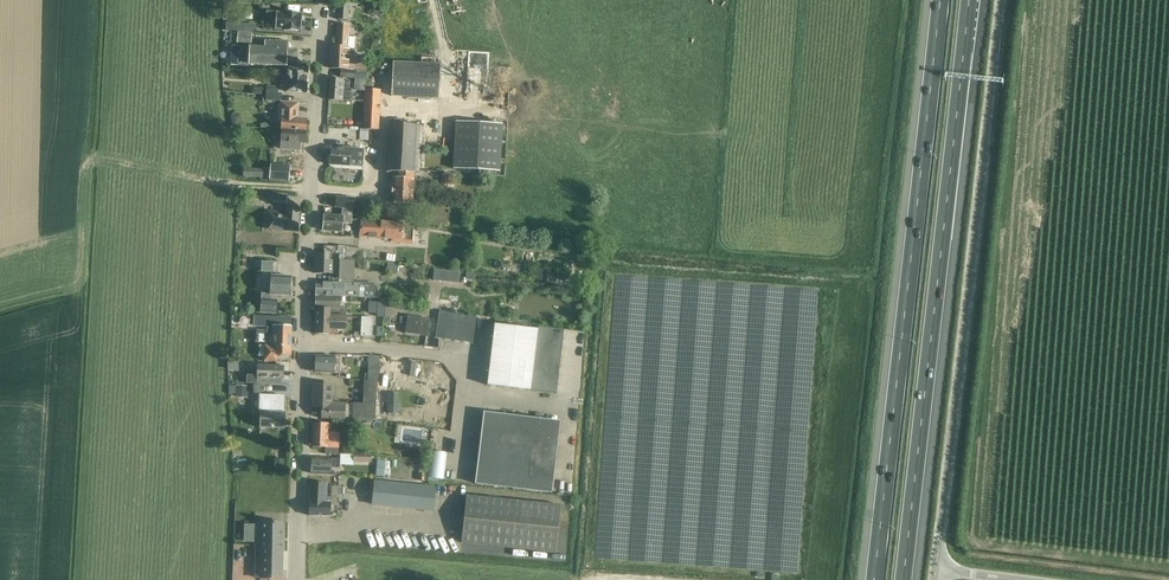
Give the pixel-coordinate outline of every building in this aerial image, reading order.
[(348,5),(343,4),(339,4),(338,20),(347,20),(348,5)] [(267,11),(266,18),(276,18),(275,29),(284,29),(284,31),(298,32),(298,30),(301,30),(302,14),(299,14),(299,13),(285,12),(285,13),(277,13),(277,12),(267,11)] [(331,68),(366,70),(367,58),(358,58),(358,56),(349,55),(349,56),(348,56),(348,48),(346,48),(347,25),(338,25),(337,39),(337,47),(332,47),(331,68)] [(276,40),(252,39),(253,33),(238,32),(237,42),(237,44),(247,44),(247,46),(232,45),(230,64),(285,67),(285,65),(297,66),(298,50),(287,50),(288,41),(276,40)] [(393,62),(391,96),(439,99),(441,64),(393,62)] [(286,92),(295,92),(307,93),(308,68),(287,67),(287,69),(285,69),(284,75),(280,75),(279,86),(286,86),(286,92)] [(337,77),(353,78),(360,78),(361,71),(338,70),(337,77)] [(329,99),(334,100),(351,101),(351,90),(348,89),(348,81),(343,81),(343,80),(330,79),(329,99)] [(267,87),(267,100),(281,101),(281,94),(277,93),(278,87),(267,87)] [(366,89),(364,129),(369,129),(369,130),(379,130),(380,90),(366,89)] [(298,103),(286,103),(280,102),(279,111),(282,111),(281,130),(293,131),(293,133),(299,133),(299,129),(306,130),(306,119),(293,119),(294,112),(298,112),(298,103)] [(240,115),(232,117),(234,127),(243,125),(240,115)] [(503,124),(456,122),(453,169),(500,171),(503,124)] [(420,125),(402,124),(390,124),(387,171),(395,172),(394,178),(393,178),(392,203),(412,204),(413,173),(418,174),(420,125)] [(243,129),(240,133),(241,138),(246,139),(250,135),(248,130),(243,129)] [(280,149),(288,149),(300,150),(300,148),(299,148),(299,143),(305,143),(306,130),(299,129),(299,133),(293,133),(293,131),(281,130),(280,149)] [(369,129),(364,129),(361,129),(360,140),(368,141),(369,130),(369,129)] [(331,148),(330,154),(330,164),(349,166),(350,159),(355,160),(356,148),(342,147),(342,149),(331,148)] [(270,165),(269,180),(288,181),(289,167),(270,165)] [(244,178),(245,178),(264,179),(264,168),(244,169),(244,178)] [(442,174),(441,186),(454,187),(455,175),(442,174)] [(272,194),(272,204),(286,206),(287,196),(272,194)] [(343,222),(349,222),(349,212),(353,212),(354,199),(336,197),(336,207),(342,208),(342,216),(325,215),(323,231),(342,232),(343,222)] [(433,205),(420,204),(420,216),(433,217),(433,205)] [(285,231),(286,231),(298,232),(300,209),(286,208),(286,214),(278,213),(278,211),(267,210),(266,229),(285,231)] [(349,212),(349,222),(352,223),(351,233),(360,234),(359,237),(391,239),(390,242),(411,244),(412,229),(402,228),(402,224),(398,224),(398,220),(391,220),(391,222),(389,222),(353,219),(353,212),(349,212)] [(314,273),(333,274),(333,262),(334,255),(345,256),(346,247),(338,246),(338,247),(324,246),(323,251),(326,251),(326,254),(314,254),(314,273)] [(366,250),(346,247),(345,256),(355,258),(365,259),(366,250)] [(355,258),(345,256),(334,255),(333,262),(333,274),(333,284),(316,283),(316,296),(342,295),(342,296),(360,296),(359,297),(379,298),(379,288),(374,283),(354,282),(355,258)] [(262,262),(261,271),(277,273),(278,263),(262,262)] [(435,275),(434,281),(453,283),(454,277),(435,275)] [(260,313),(264,313),(276,314),(277,301),(274,301),(275,295),(289,296),(291,277),(279,276),(270,276),(269,294),(261,294),(260,313)] [(337,316),(346,317),(346,310),(339,309),(340,297),(316,296),(315,309),(329,310),(329,316),(337,316)] [(374,302),(374,312),(385,312),(385,303),(374,302)] [(345,330),(346,317),(337,316),(329,316),(329,310),(315,309),(314,334),(329,334),(329,328),(337,329),(337,330),(345,330)] [(435,339),(445,340),(448,315),(439,313),(435,339)] [(458,316),(448,315),(445,340),(454,342),(458,316)] [(252,317),(252,324),(253,324),(264,325),(264,327),(267,327),(273,327),(272,336),(267,336),(267,345),(265,345),(259,345),(259,357),(264,357),(264,362),(265,362),(277,362),(277,356),(291,356),(292,327),(291,326),(280,326),(281,317),(264,316),(264,317),(253,317),(252,317)] [(408,316),(407,322),(405,334),(419,336),(420,333),(427,334),(429,319),(408,316)] [(467,317),(458,316),(454,342),(463,343),(467,317)] [(362,317),(362,328),(371,329),(371,318),(362,317)] [(467,317),(463,343),(473,345),(476,319),(467,317)] [(491,353),(487,385),(499,387),(530,390),(556,393),(564,330),(538,327),(537,329),(506,326),(495,324),(491,353)] [(339,374),(340,367),(340,361),(334,361),(334,357),(315,356),(315,373),(339,374)] [(369,358),(368,371),(379,371),(379,358),(369,358)] [(284,366),(272,366),(257,366),(257,384),(257,385),(265,385),(265,384),(270,384),(270,378),(284,379),(284,366)] [(229,375),(229,383),(237,384),(237,378),(233,375),(229,375)] [(325,407),(322,407),(322,419),(333,419),(373,420),(377,382),(364,381),(363,404),(345,404),(345,403),(332,403),(325,402),(325,407)] [(325,402),(332,403),(332,396),(334,396),(335,385),(313,384),(312,407),(322,407),(325,407),(325,402)] [(262,385),(254,385),(253,393),(262,394),(262,385)] [(236,386),(235,397),(248,398),(249,386),(236,386)] [(259,428),(285,428),(286,413),(283,413),(284,407),(280,406),(281,390),(269,389),(268,413),(260,412),(259,428)] [(509,428),(510,416),(484,413),(483,425),(509,428)] [(506,451),(518,453),(522,417),(510,416),(509,428),(507,440),(506,451)] [(529,454),(531,442),(532,431),(534,419),(522,417),(518,453),(529,454)] [(532,431),(558,434),(559,422),(534,419),(532,431)] [(325,454),(337,454),(337,449),(334,449),(334,442),(326,441),(327,424),(313,424),(312,447),(325,448),(325,454)] [(509,428),(483,425),(481,437),(507,440),(509,428)] [(531,442),(557,446),(558,434),(532,431),(531,442)] [(406,432),(404,453),(424,455),(426,434),(406,432)] [(480,448),(506,451),(507,440),(481,437),(480,448)] [(529,454),(555,457),(557,446),(531,442),(529,454)] [(518,453),(506,451),(480,448),(479,460),(516,465),(518,453)] [(516,465),(554,469),(555,457),(529,454),(518,453),(516,465)] [(353,463),(372,464),(372,455),(354,454),(353,463)] [(311,474),(323,474),(329,475),(329,468),(339,468),(339,459),(312,458),(311,474)] [(284,459),(275,459),(275,473),(284,473),(284,459)] [(378,460),(376,476),(385,477),(386,461),(378,460)] [(515,476),(516,465),(479,460),(477,472),(515,476)] [(515,476),(552,481),(554,469),(516,465),(515,476)] [(515,476),(477,472),(476,484),(513,488),(515,476)] [(515,476),(513,488),(551,493),(552,481),(515,476)] [(309,516),(330,517),(330,504),(337,504),(338,487),(325,486),(325,483),(310,483),(309,516)] [(435,489),(420,488),(376,483),(374,505),(433,511),(435,489)] [(560,503),(464,497),(461,545),(557,551),(560,503)] [(282,579),(283,523),(263,523),(256,523),(255,578),(261,578),(282,579)]
